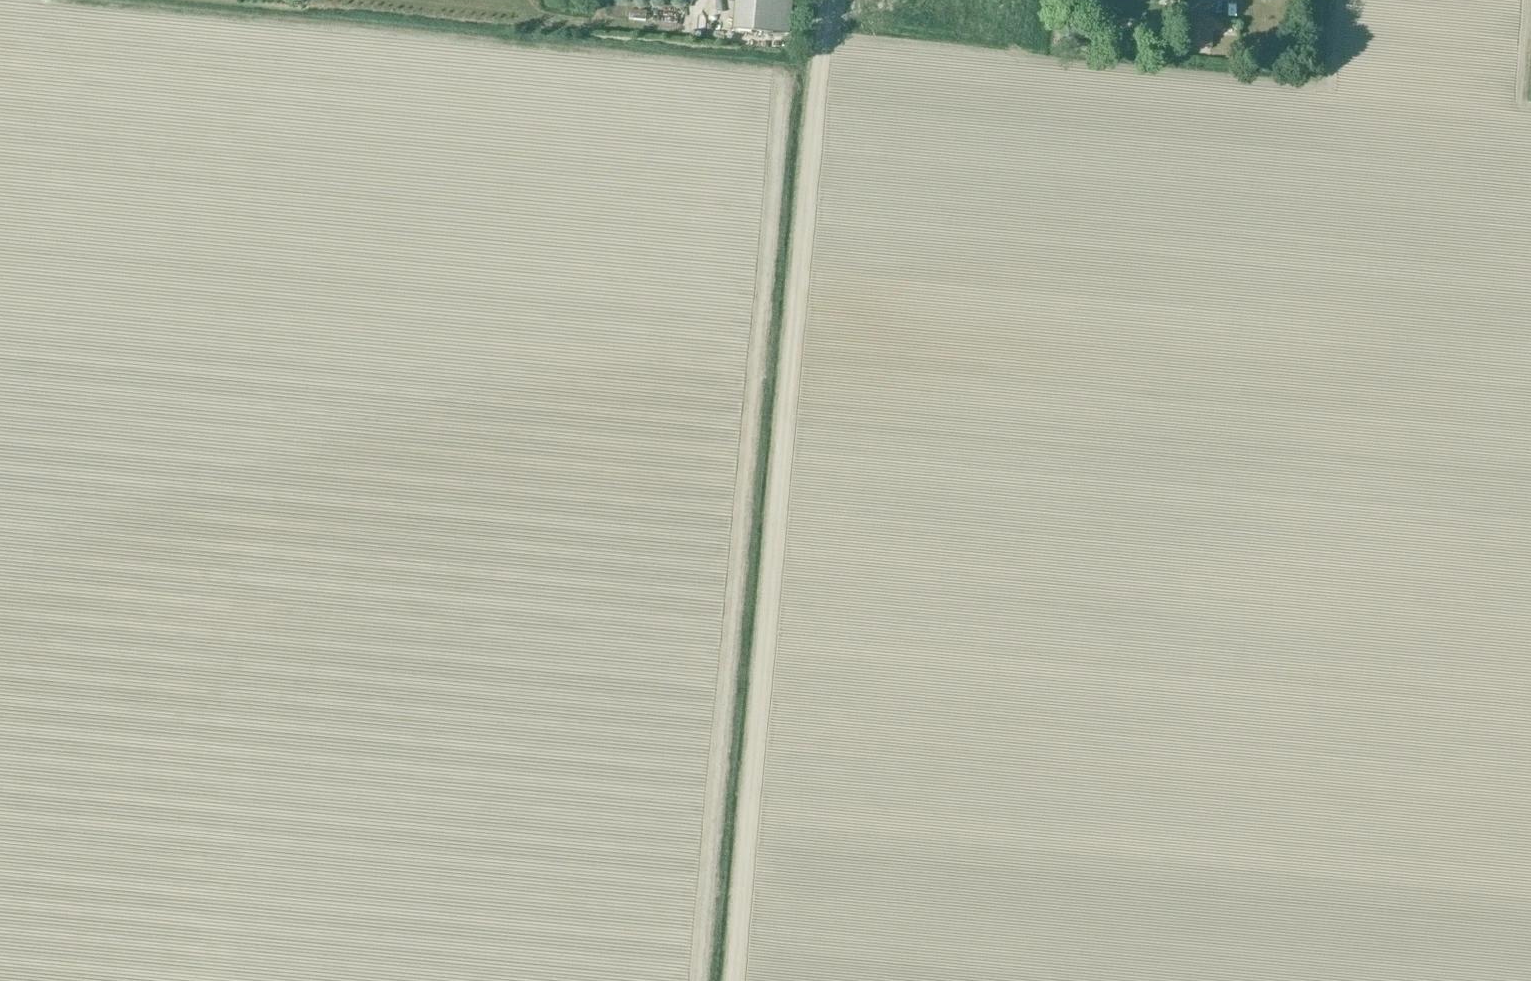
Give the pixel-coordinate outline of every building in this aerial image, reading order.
[(791,33),(794,0),(735,0),(733,28),(791,33)] [(646,11),(630,10),(629,19),(645,20),(646,11)] [(1180,45),(1212,47),(1214,23),(1214,17),(1182,15),(1180,45)]
